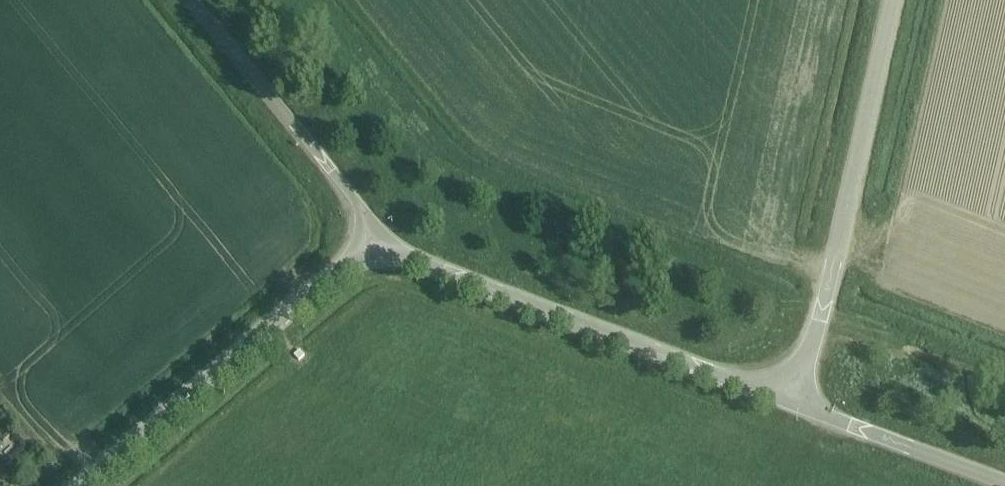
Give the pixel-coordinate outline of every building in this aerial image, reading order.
[(299,364),(306,358),(302,352),(294,358),(299,364)] [(6,441),(9,455),(23,452),(19,438),(6,441)]
